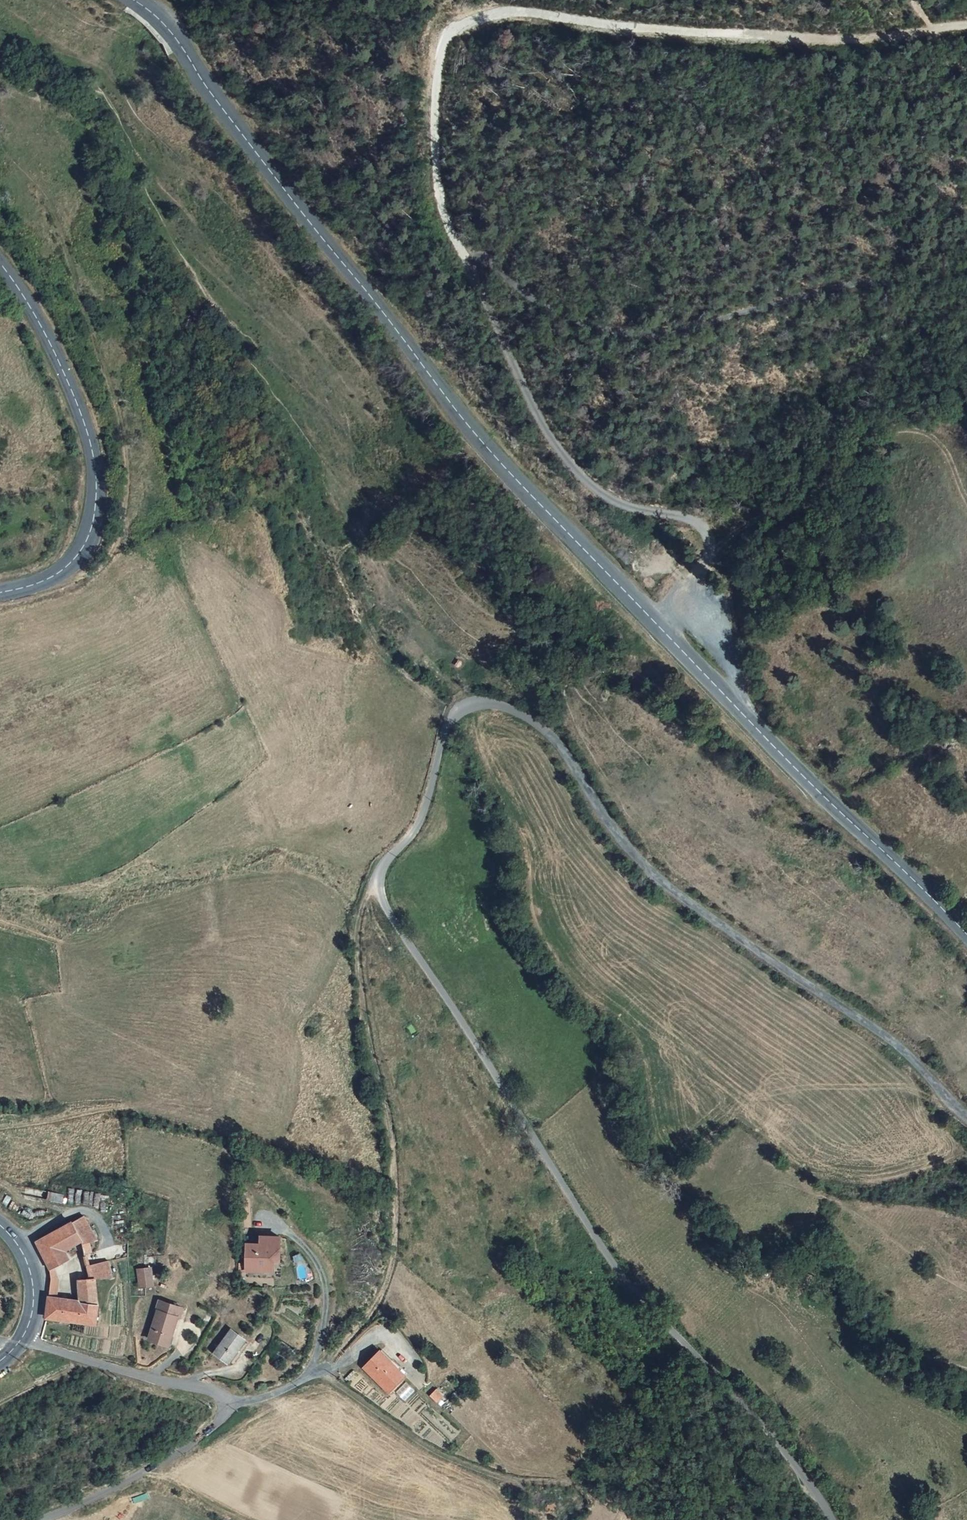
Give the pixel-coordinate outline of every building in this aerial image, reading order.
[(72,1236),(47,1248),(54,1267),(64,1262),(76,1257),(77,1256),(75,1248),(72,1236)] [(246,1250),(246,1271),(257,1271),(257,1276),(273,1277),(273,1267),(270,1264),(270,1261),(278,1261),(279,1243),(260,1243),(260,1251),(246,1250)] [(82,1246),(75,1248),(77,1256),(76,1257),(80,1271),(88,1269),(82,1246)] [(47,1248),(34,1254),(38,1259),(40,1263),(42,1267),(43,1272),(44,1276),(45,1281),(45,1283),(45,1286),(69,1275),(64,1262),(54,1267),(47,1248)] [(103,1277),(102,1292),(117,1292),(119,1279),(103,1277)] [(152,1287),(139,1288),(140,1304),(152,1303),(152,1287)] [(83,1289),(80,1310),(76,1335),(93,1338),(100,1292),(83,1289)] [(57,1291),(46,1290),(46,1296),(47,1300),(56,1302),(57,1291)] [(56,1308),(47,1307),(46,1317),(45,1331),(76,1335),(80,1310),(56,1308)] [(178,1327),(158,1323),(151,1351),(171,1357),(178,1327)] [(405,1362),(378,1341),(363,1358),(389,1381),(405,1362)] [(247,1355),(233,1343),(214,1366),(229,1377),(247,1355)] [(438,1372),(431,1380),(439,1387),(446,1379),(438,1372)]
